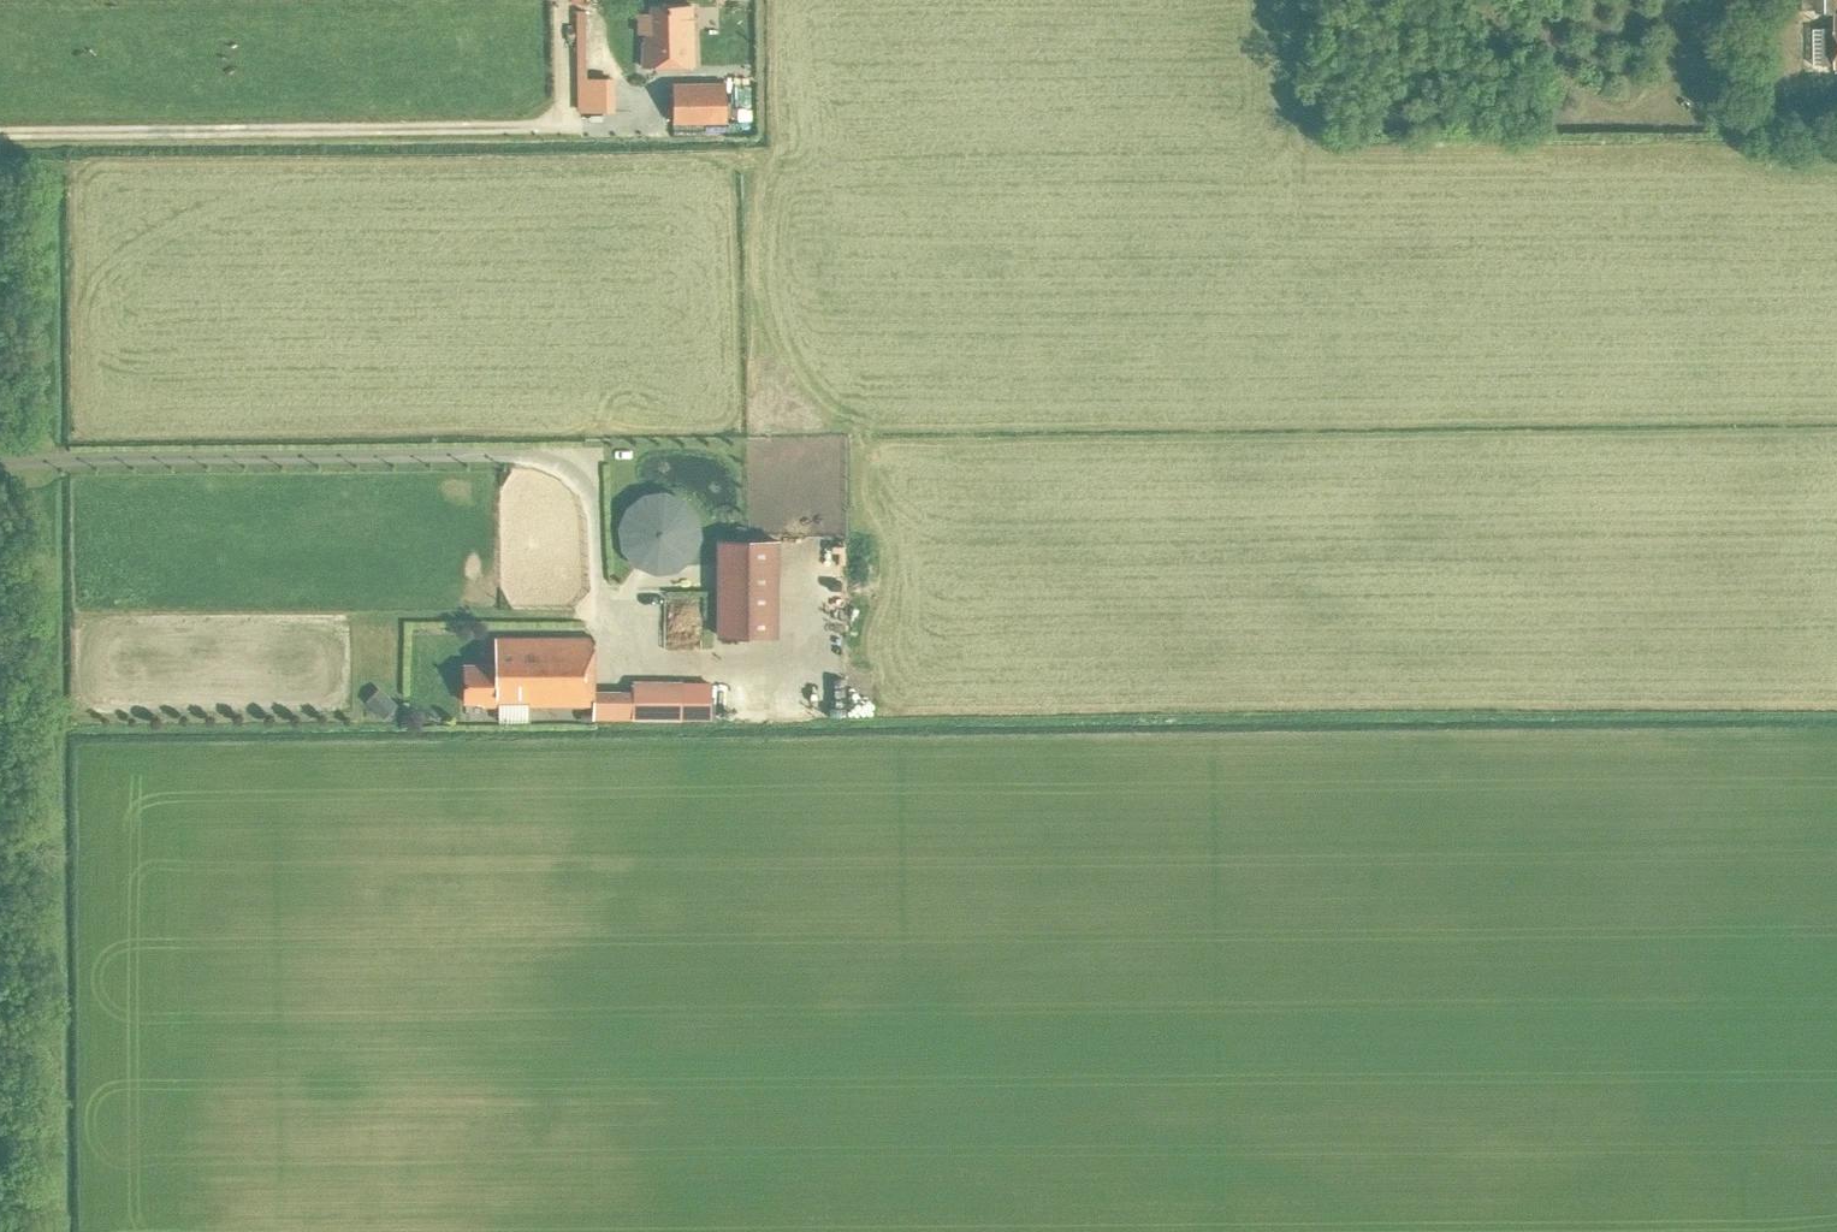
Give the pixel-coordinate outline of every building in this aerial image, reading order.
[(1815,11),(1836,11),(1836,0),(1815,0),(1815,11)] [(695,65),(694,7),(655,6),(654,12),(642,12),(642,30),(649,31),(648,41),(646,41),(646,64),(695,65)] [(568,11),(573,113),(611,111),(609,77),(582,78),(579,11),(568,11)] [(727,84),(674,83),(673,122),(726,123),(727,84)] [(634,483),(605,547),(674,578),(702,514),(634,483)] [(709,634),(774,634),(774,537),(709,537),(709,634)] [(594,689),(594,640),(496,640),(496,665),(466,665),(466,702),(487,702),(486,706),(593,705),(594,689)] [(682,681),(632,681),(633,717),(682,717),(682,681)] [(393,709),(397,705),(384,692),(370,706),(383,719),(386,716),(393,709)] [(592,713),(580,713),(580,722),(592,722),(592,713)]
